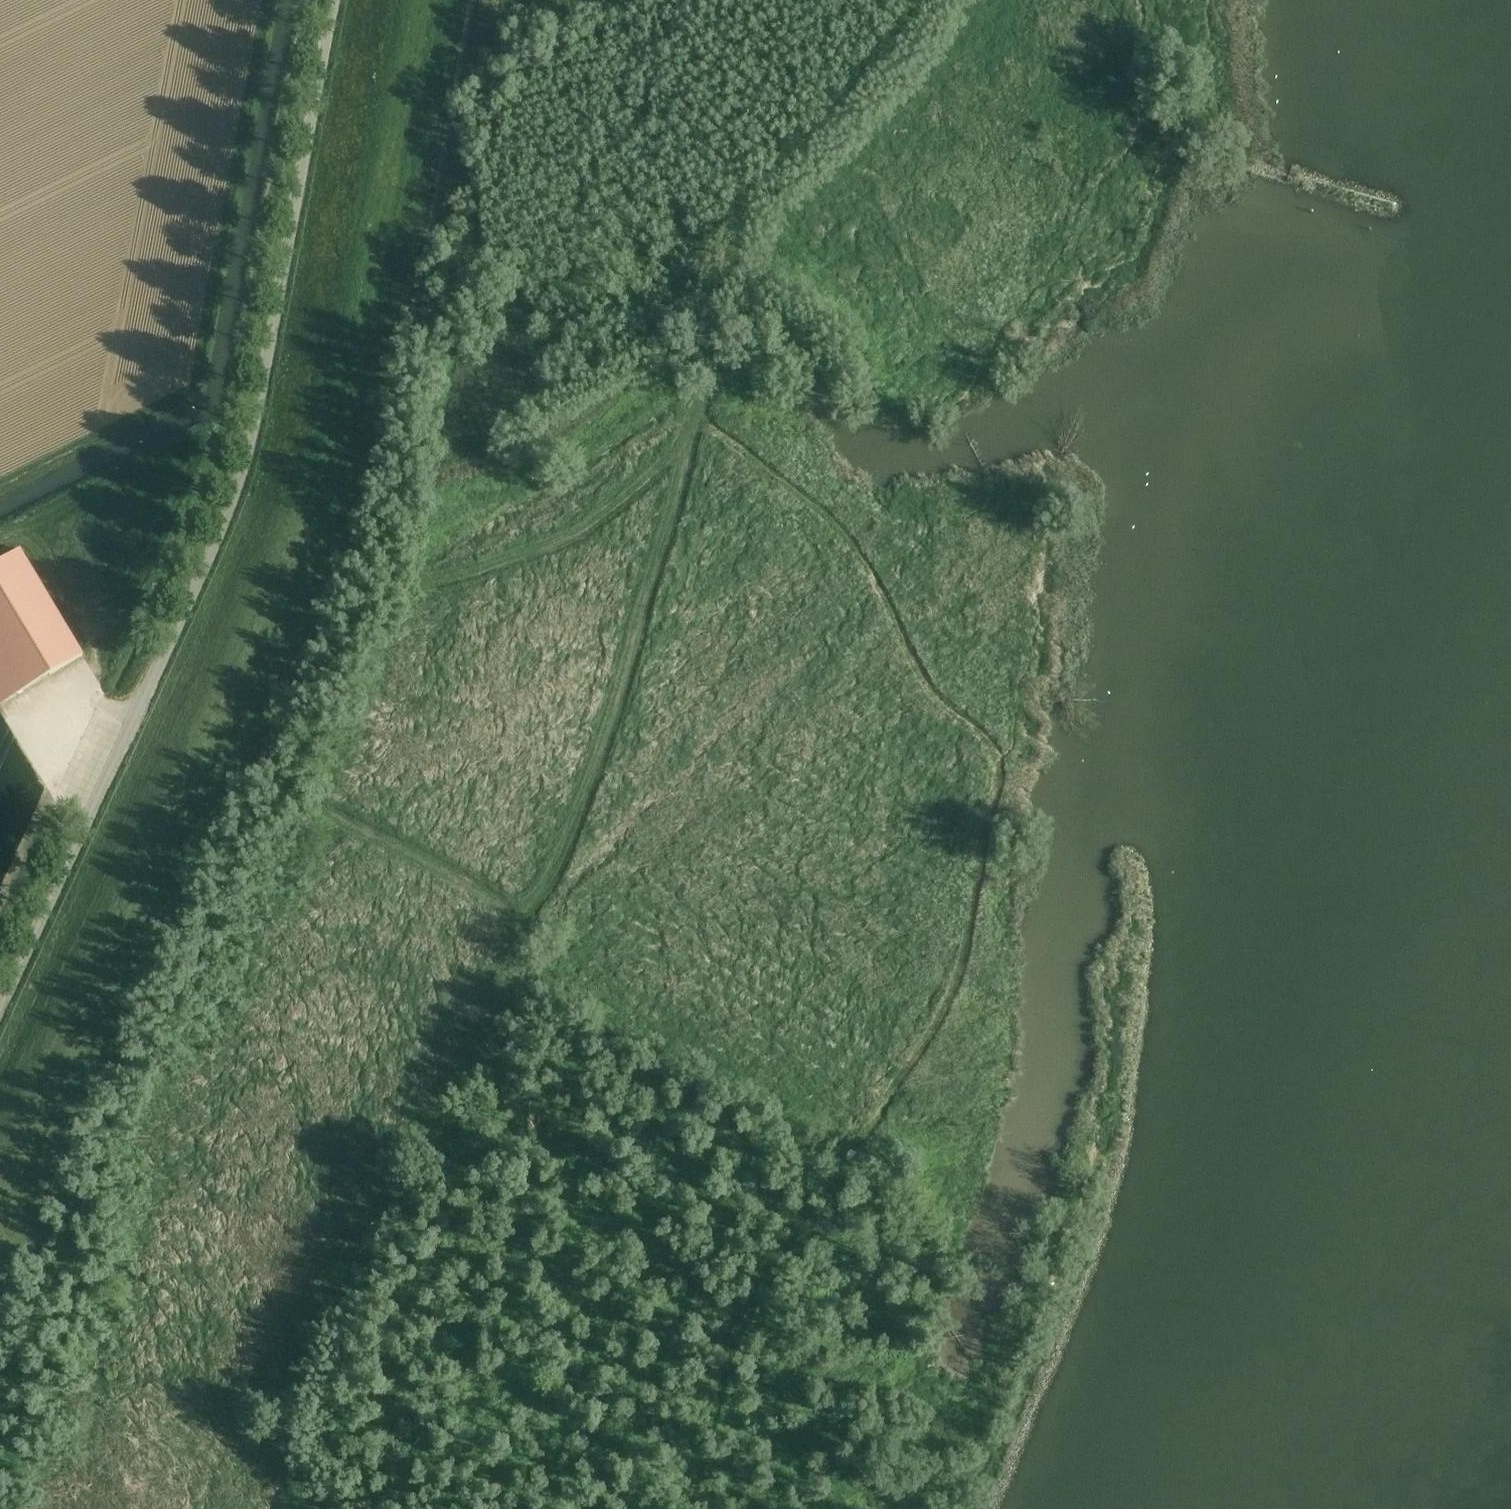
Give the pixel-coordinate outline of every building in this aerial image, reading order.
[(19,551),(0,562),(0,705),(82,656),(19,551)]
